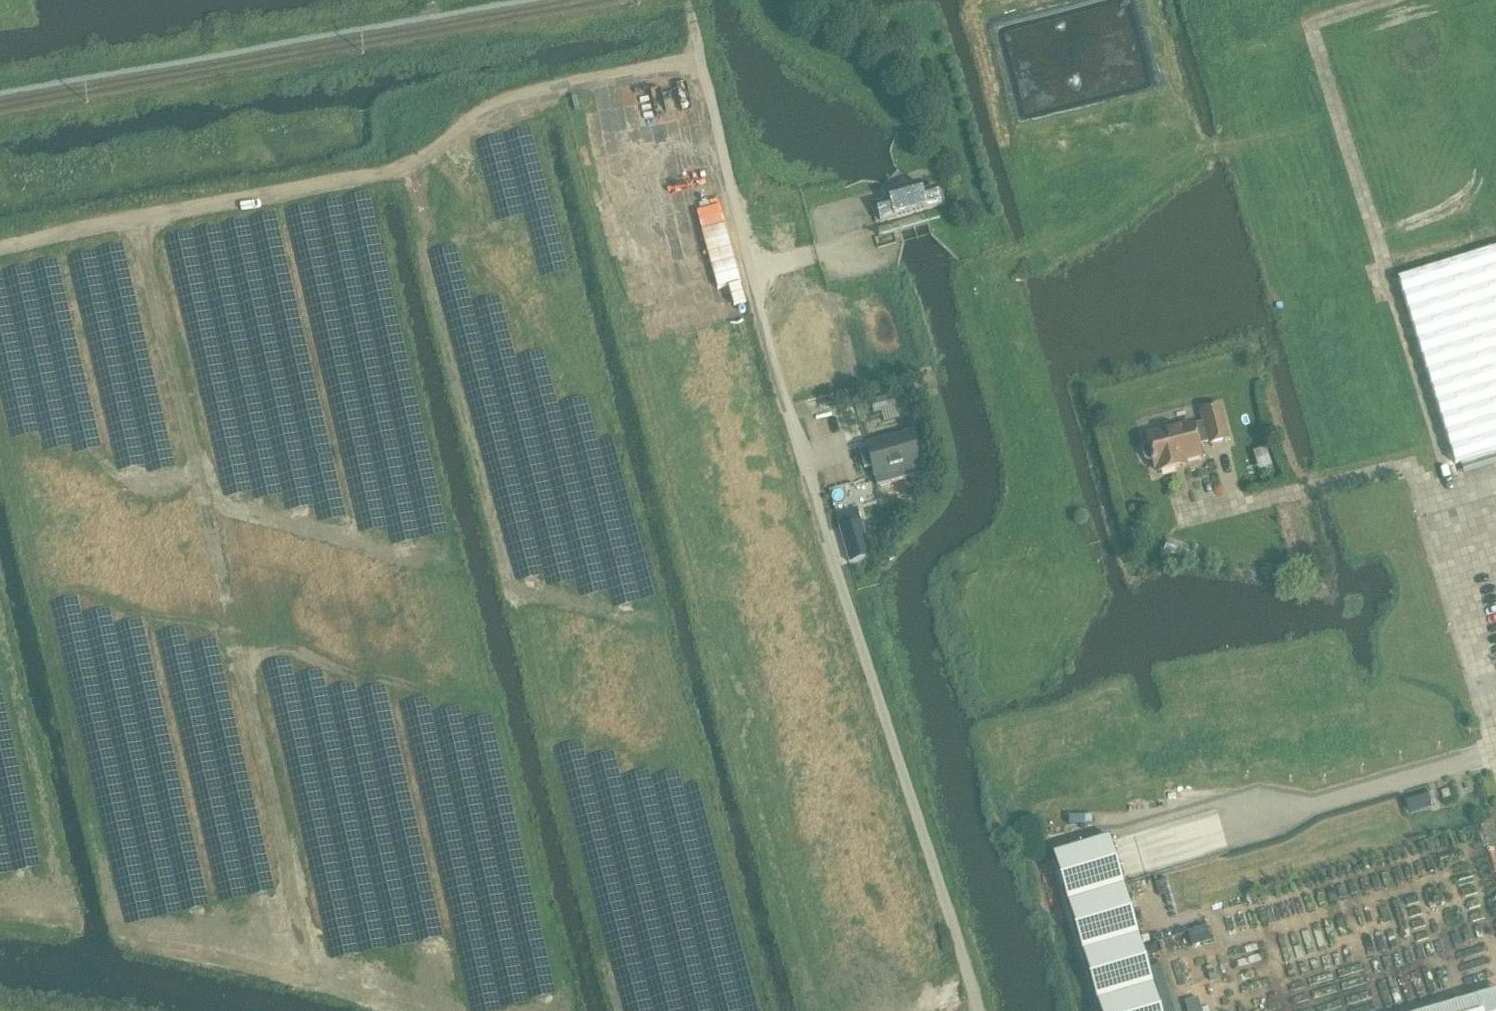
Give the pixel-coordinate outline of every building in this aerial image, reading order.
[(875,207),(879,223),(897,218),(941,206),(936,190),(922,193),(920,185),(887,195),(889,203),(875,207)] [(1495,452),(1495,249),(1399,279),(1455,464),(1495,452)] [(901,381),(891,384),(894,395),(904,392),(901,381)] [(1146,437),(1148,446),(1144,447),(1142,451),(1144,459),(1148,461),(1152,460),(1154,469),(1157,468),(1159,474),(1183,467),(1182,462),(1201,457),(1198,446),(1209,443),(1210,445),(1227,440),(1219,407),(1201,412),(1204,423),(1193,426),(1192,425),(1146,437)] [(866,447),(875,478),(918,465),(910,434),(866,447)] [(861,522),(839,528),(849,564),(871,558),(861,522)] [(1052,855),(1098,1010),(1160,1010),(1109,838),(1052,855)] [(1495,992),(1432,1010),(1495,1010),(1495,995),(1495,992)]
